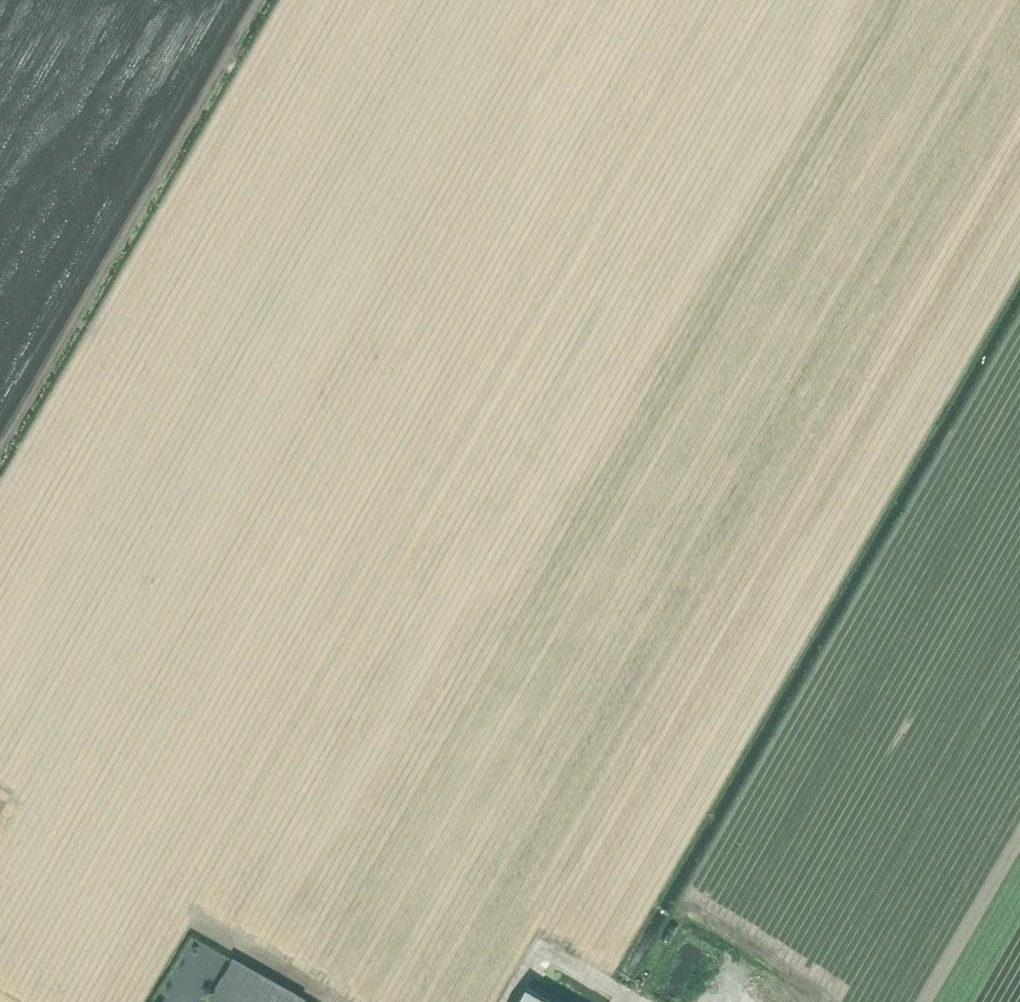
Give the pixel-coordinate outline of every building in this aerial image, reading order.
[(767,942),(764,951),(781,956),(783,947),(767,942)] [(232,957),(207,1001),(301,1001),(304,997),(233,956),(232,957)] [(528,986),(519,1001),(556,1001),(528,986)]
